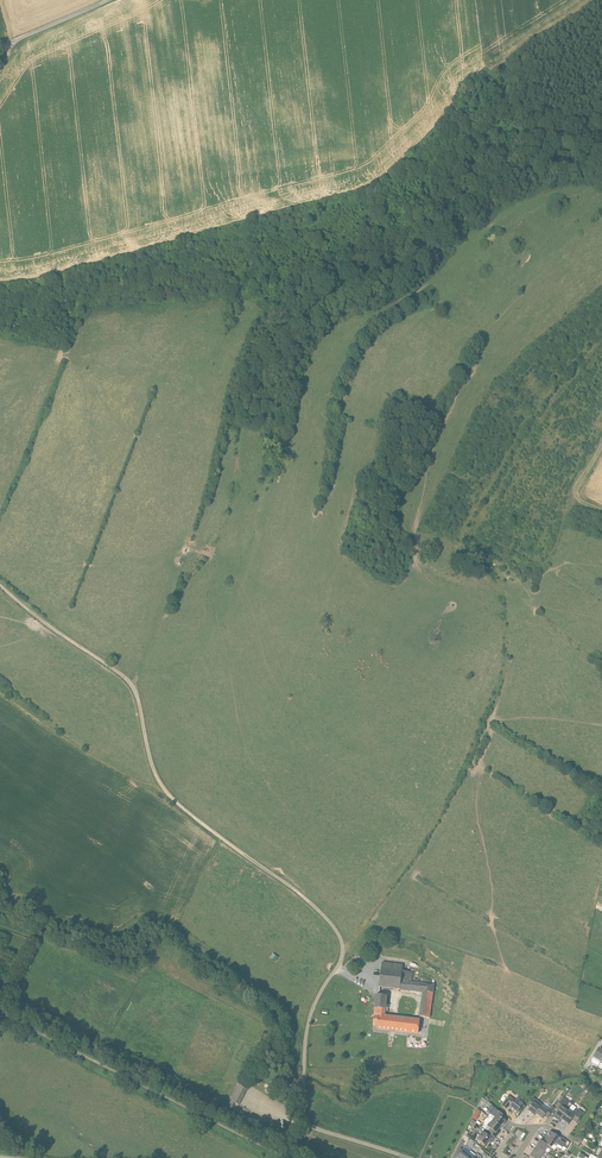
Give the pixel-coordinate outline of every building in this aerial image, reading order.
[(271,958),(276,962),(279,957),(274,953),(271,958)] [(382,963),(379,987),(382,987),(385,988),(392,988),(422,993),(419,1017),(430,1018),(434,984),(424,983),(412,982),(413,972),(402,971),(403,965),(382,963)] [(374,1017),(373,1025),(378,1025),(377,1028),(377,1029),(418,1033),(419,1020),(385,1016),(385,1011),(388,1011),(388,1005),(386,1005),(387,997),(382,996),(376,995),(374,1009),(375,1009),(374,1015),(379,1015),(378,1018),(374,1017)] [(593,1058),(597,1061),(595,1065),(598,1067),(600,1063),(600,1062),(601,1059),(601,1050),(599,1049),(599,1048),(593,1058)] [(247,1088),(242,1086),(240,1085),(231,1101),(235,1103),(239,1105),(247,1088)] [(503,1103),(501,1105),(502,1107),(506,1109),(507,1109),(508,1107),(509,1105),(511,1106),(510,1107),(511,1108),(514,1109),(513,1110),(517,1113),(523,1105),(518,1101),(516,1099),(515,1100),(510,1097),(508,1100),(507,1098),(503,1103)] [(536,1100),(533,1097),(531,1101),(527,1105),(530,1108),(528,1110),(535,1116),(536,1114),(542,1106),(542,1105),(543,1105),(536,1100)] [(558,1110),(553,1117),(559,1122),(561,1120),(568,1111),(570,1108),(566,1105),(569,1101),(566,1099),(563,1097),(555,1108),(558,1110)] [(233,1108),(235,1103),(231,1101),(229,1106),(225,1113),(229,1115),(233,1108)] [(541,1108),(536,1114),(542,1119),(545,1116),(547,1118),(548,1117),(555,1108),(552,1106),(551,1107),(545,1103),(542,1106),(541,1108)] [(568,1111),(561,1120),(568,1125),(572,1120),(577,1123),(584,1113),(579,1110),(576,1108),(572,1105),(570,1108),(568,1111)] [(491,1106),(487,1111),(491,1114),(490,1114),(495,1117),(493,1120),(501,1127),(506,1122),(506,1121),(501,1118),(503,1115),(502,1114),(497,1110),(495,1108),(491,1106)] [(234,1108),(230,1116),(244,1123),(248,1115),(234,1108)] [(477,1110),(473,1119),(476,1121),(479,1116),(480,1116),(481,1112),(481,1111),(477,1110)] [(489,1123),(487,1126),(490,1129),(488,1131),(496,1137),(498,1135),(500,1132),(498,1131),(501,1127),(493,1120),(492,1120),(490,1124),(489,1123)] [(482,1133),(477,1139),(480,1142),(485,1146),(488,1142),(489,1140),(492,1142),(496,1137),(488,1131),(485,1129),(482,1127),(488,1132),(486,1135),(483,1132),(482,1133)] [(547,1137),(563,1148),(566,1143),(558,1138),(558,1137),(550,1132),(547,1137)] [(544,1140),(543,1142),(549,1146),(552,1148),(554,1145),(561,1150),(563,1148),(547,1137),(544,1140)] [(537,1143),(536,1145),(537,1146),(545,1151),(547,1148),(550,1150),(552,1148),(549,1146),(543,1142),(540,1140),(538,1144),(537,1143)] [(535,1149),(533,1151),(542,1157),(544,1153),(547,1155),(548,1153),(545,1151),(537,1146),(535,1149)] [(456,1153),(459,1155),(457,1157),(465,1157),(468,1154),(463,1150),(462,1150),(460,1148),(460,1149),(456,1153)]
